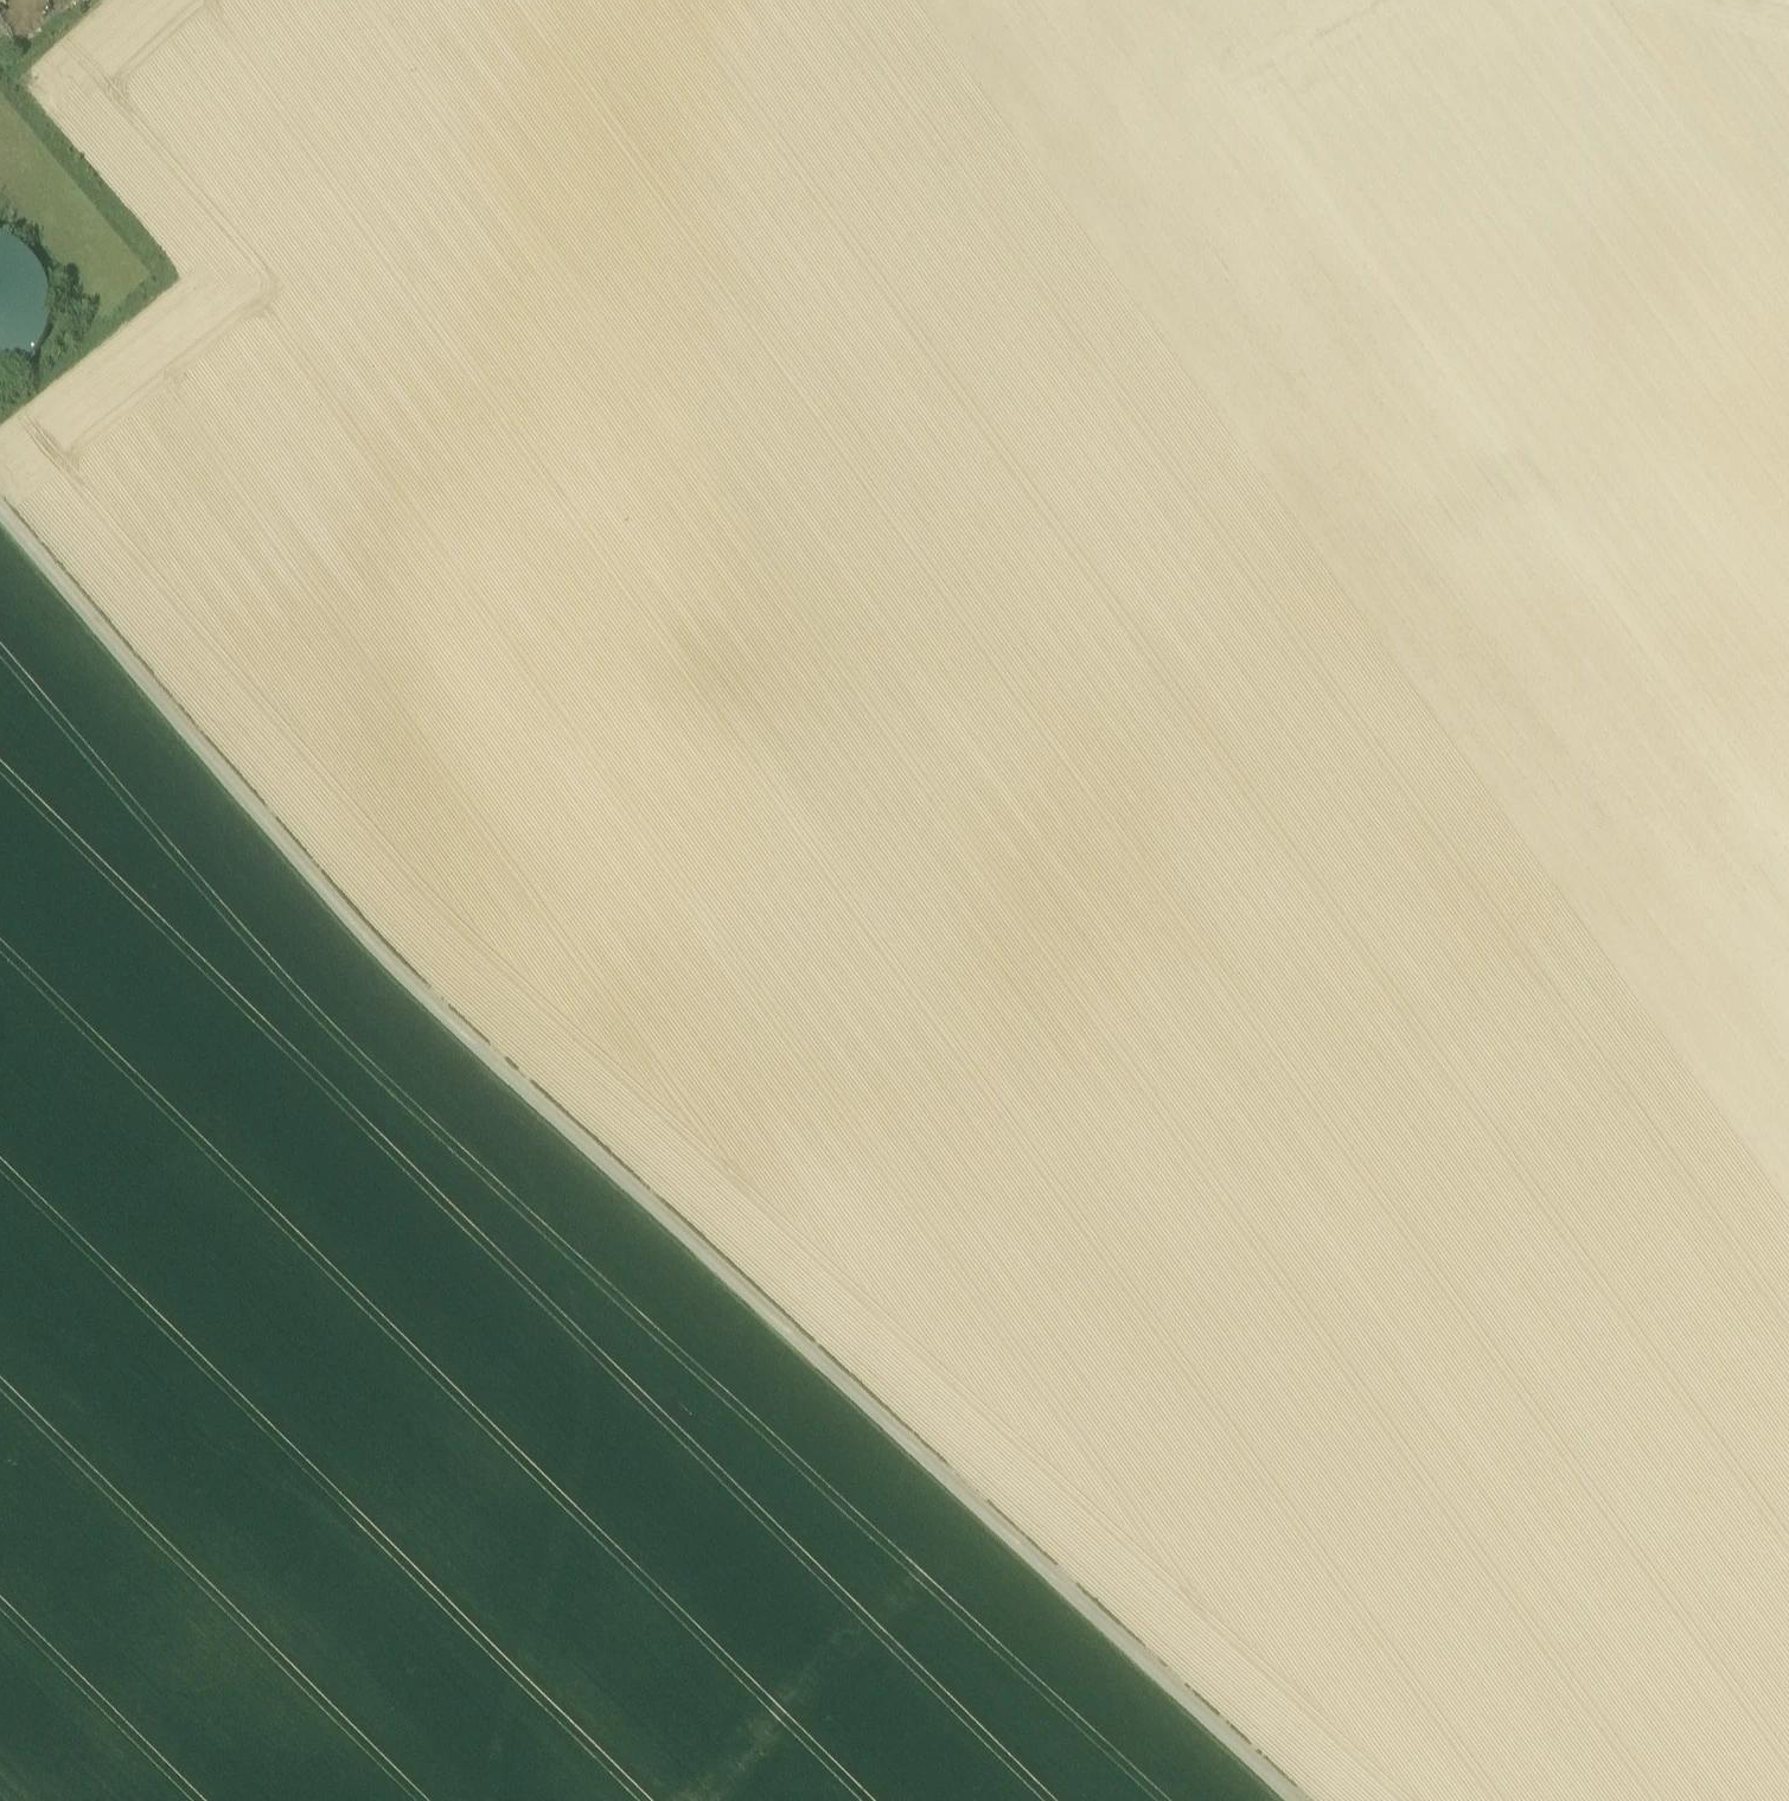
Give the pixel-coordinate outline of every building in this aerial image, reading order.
[(25,366),(38,351),(47,334),(51,314),(50,294),(44,276),(33,259),(18,246),(0,237),(0,380),(8,377),(25,366)]
